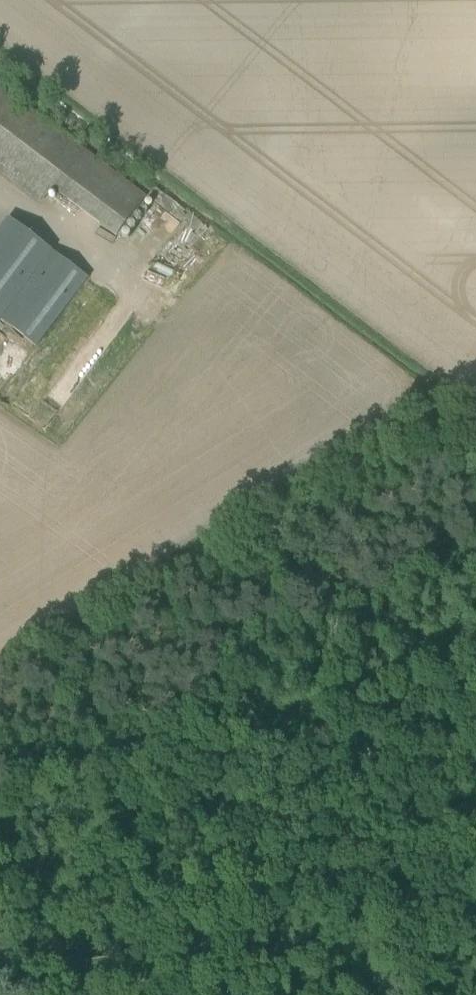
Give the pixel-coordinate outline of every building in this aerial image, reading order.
[(41,202),(50,189),(116,237),(146,197),(82,147),(0,85),(0,171),(41,202)] [(182,221),(163,247),(181,260),(207,225),(155,187),(148,197),(182,221)] [(0,227),(0,321),(36,348),(89,278),(8,217),(0,227)]
